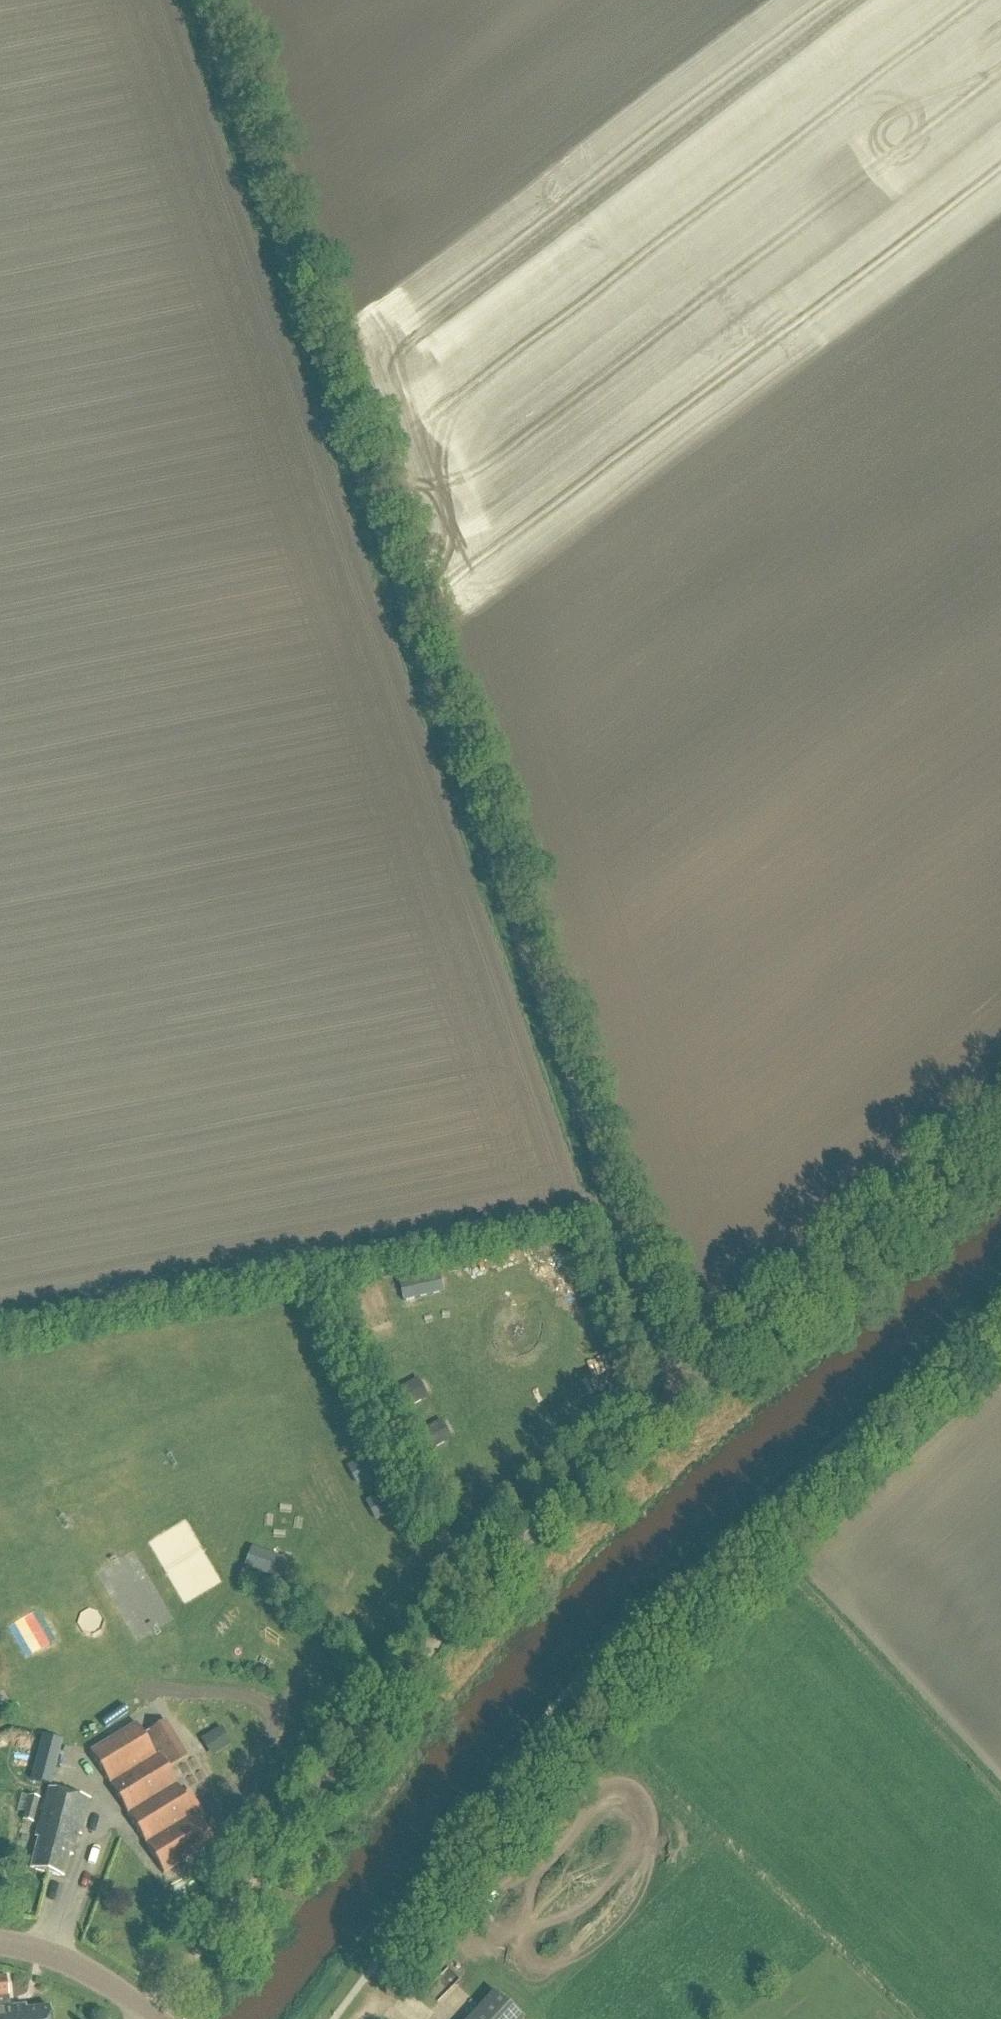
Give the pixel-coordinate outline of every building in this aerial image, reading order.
[(438,1275),(399,1283),(403,1303),(442,1294),(438,1275)] [(416,1382),(399,1391),(409,1409),(426,1400),(416,1382)] [(439,1423),(421,1434),(431,1452),(449,1441),(439,1423)] [(366,1458),(348,1468),(358,1486),(376,1476),(366,1458)] [(385,1493),(367,1503),(377,1521),(395,1512),(385,1493)] [(252,1550),(244,1568),(282,1582),(289,1564),(252,1550)] [(75,1624),(84,1638),(99,1628),(91,1615),(75,1624)] [(134,1723),(89,1751),(127,1816),(162,1875),(213,1844),(198,1820),(204,1816),(188,1790),(182,1794),(177,1785),(167,1769),(190,1757),(169,1721),(143,1737),(134,1723)] [(201,1739),(208,1754),(231,1741),(223,1727),(201,1739)] [(29,1779),(49,1784),(61,1740),(40,1736),(29,1779)] [(30,1867),(61,1875),(69,1847),(73,1848),(77,1833),(78,1834),(87,1798),(46,1787),(32,1837),(37,1838),(30,1867)] [(20,1821),(33,1824),(39,1799),(26,1796),(20,1821)] [(50,2010),(26,2012),(25,2008),(9,2010),(6,1978),(0,1979),(0,2018),(51,2018),(50,2010)] [(470,2018),(520,2018),(493,1994),(470,2018)]
